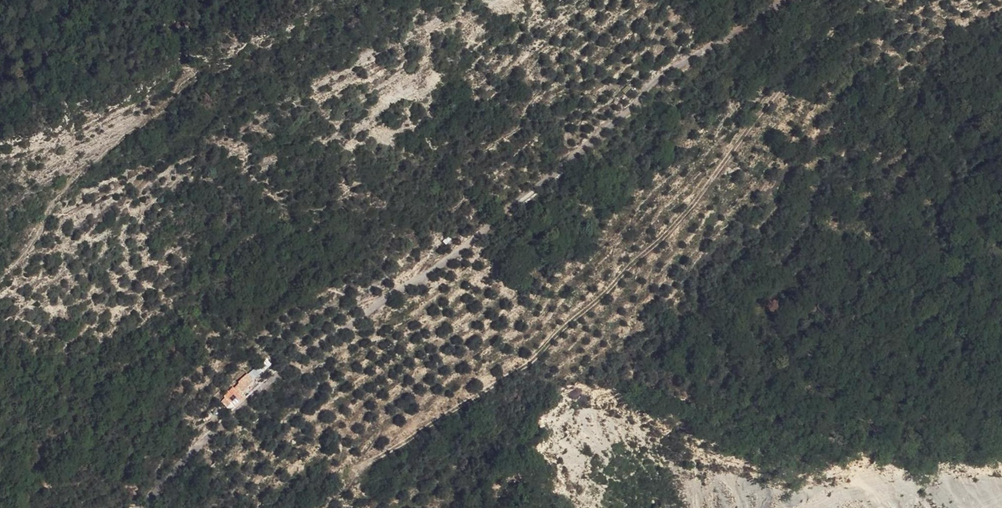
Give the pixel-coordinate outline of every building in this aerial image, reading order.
[(258,385),(253,380),(271,364),(265,358),(219,399),(229,410),(258,385)] [(230,382),(223,377),(201,396),(207,402),(230,382)] [(183,413),(188,419),(207,402),(201,396),(183,413)]
